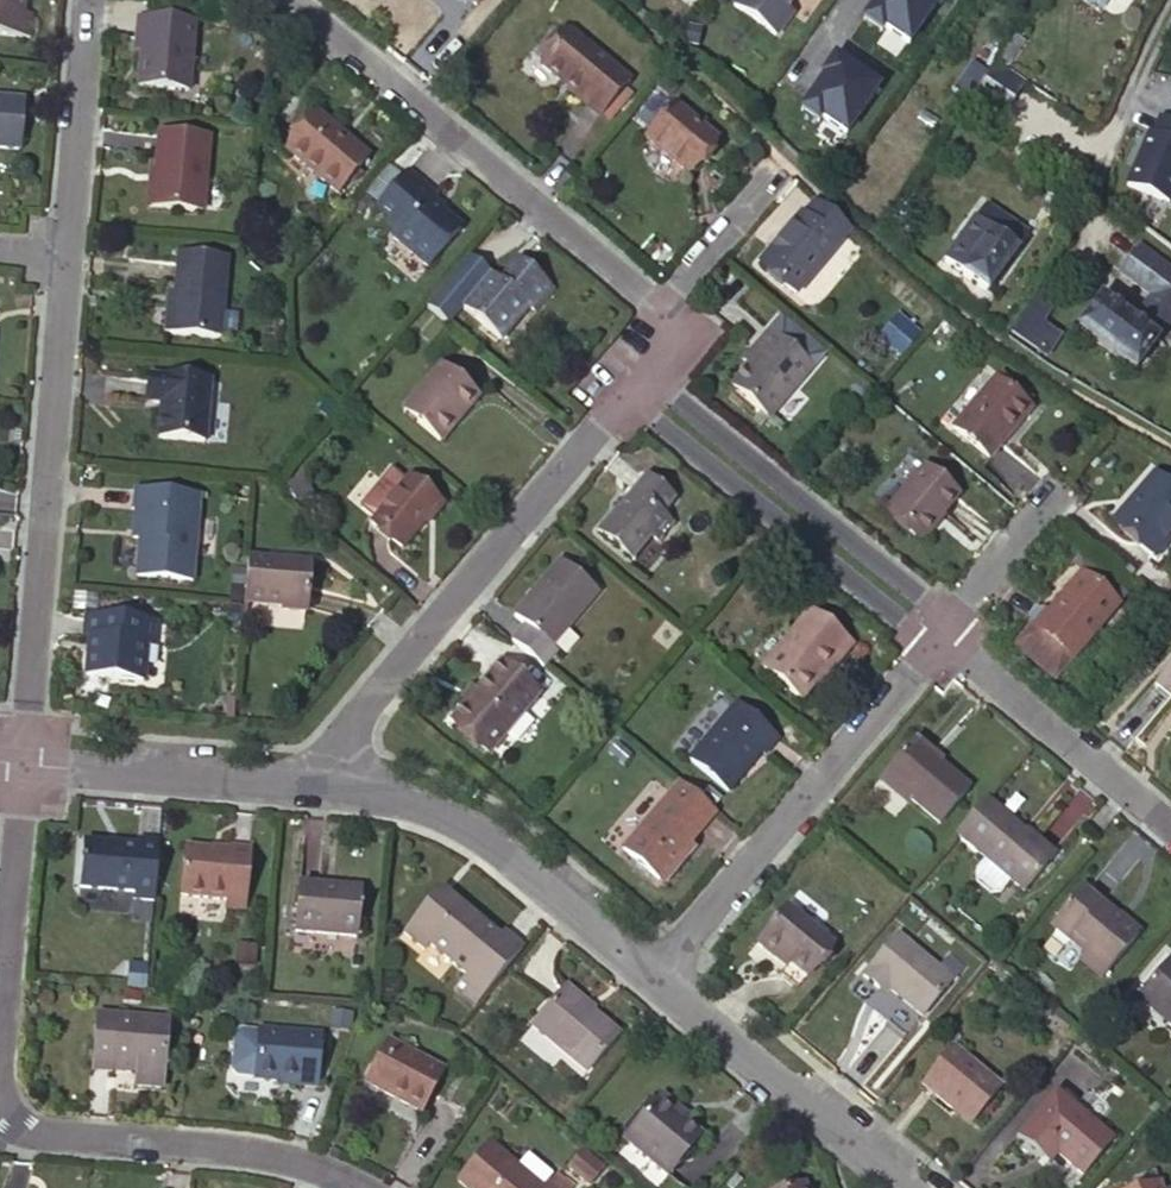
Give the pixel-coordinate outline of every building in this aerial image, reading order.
[(28,41),(30,18),(21,17),(22,0),(0,0),(0,38),(28,41)] [(732,6),(774,37),(790,15),(782,8),(788,0),(736,0),(732,6)] [(879,1),(873,9),(869,10),(860,23),(877,35),(880,30),(902,46),(935,0),(878,0),(879,1)] [(137,45),(137,57),(134,92),(184,95),(188,27),(132,23),(130,44),(137,45)] [(570,28),(542,61),(586,97),(584,99),(599,112),(628,77),(570,28)] [(1003,68),(1021,43),(1022,41),(1012,34),(1011,37),(993,61),(1003,68)] [(834,61),(821,79),(823,81),(816,91),(819,93),(813,101),(808,102),(800,115),(817,127),(820,122),(843,137),(875,90),(834,61)] [(1021,83),(992,62),(968,96),(997,117),(1021,83)] [(678,102),(650,135),(693,171),(721,138),(678,102)] [(17,154),(20,105),(0,103),(0,153),(17,154)] [(314,114),(284,150),(335,192),(365,156),(348,142),(345,146),(328,132),(331,129),(314,114)] [(1160,124),(1153,139),(1149,138),(1126,188),(1167,207),(1170,198),(1170,129),(1160,124)] [(149,173),(147,207),(197,209),(201,136),(151,134),(149,173)] [(375,204),(398,176),(383,164),(361,192),(375,204)] [(402,225),(398,231),(394,236),(427,263),(459,224),(425,197),(431,190),(404,169),(398,176),(375,204),(388,215),(402,225)] [(375,204),(361,192),(345,211),(359,223),(375,204)] [(847,231),(814,203),(801,219),(798,217),(756,267),(792,297),(847,231)] [(981,205),(979,209),(994,220),(997,216),(981,205)] [(979,209),(941,261),(984,292),(998,273),(1006,279),(1017,264),(1008,258),(1024,236),(997,216),(994,220),(979,209)] [(384,219),(398,231),(402,225),(388,215),(384,219)] [(1114,274),(1148,296),(1129,324),(1096,302),(1076,330),(1134,369),(1153,342),(1157,345),(1170,325),(1170,274),(1131,248),(1114,274)] [(470,255),(426,306),(447,324),(463,306),(502,338),(529,306),(535,311),(555,287),(520,258),(501,281),(470,255)] [(173,257),(171,294),(170,305),(163,305),(161,335),(218,337),(223,259),(173,257)] [(1003,333),(1041,358),(1053,339),(1034,327),(1050,302),(1030,289),(1003,333)] [(916,326),(902,315),(883,338),(896,349),(916,326)] [(775,322),(764,335),(777,347),(788,334),(775,322)] [(922,331),(916,326),(896,349),(902,354),(922,331)] [(764,335),(751,350),(756,354),(743,370),(726,389),(764,421),(806,371),(817,358),(788,334),(777,347),(764,335)] [(756,354),(751,350),(737,365),(743,370),(756,354)] [(442,365),(403,410),(439,441),(478,395),(442,365)] [(993,378),(1026,405),(1030,400),(1026,396),(997,372),(993,378)] [(130,404),(139,404),(140,378),(133,377),(130,404)] [(140,378),(139,404),(148,405),(145,439),(192,442),(196,381),(140,378)] [(987,459),(1003,441),(999,437),(1026,405),(993,378),(950,429),(987,459)] [(999,437),(1003,441),(1030,410),(1026,405),(999,437)] [(404,478),(390,467),(359,502),(373,515),(369,520),(399,545),(419,520),(437,500),(408,474),(404,478)] [(917,468),(879,514),(914,542),(951,495),(917,468)] [(299,474),(285,481),(293,496),(307,489),(299,474)] [(1114,528),(1148,556),(1162,540),(1170,530),(1170,493),(1150,475),(1135,492),(1141,498),(1114,528)] [(644,483),(598,538),(629,565),(650,540),(657,546),(670,530),(659,520),(671,505),(644,483)] [(143,542),(141,577),(196,581),(201,495),(136,492),(135,511),(139,512),(136,542),(143,542)] [(1108,522),(1114,528),(1141,498),(1135,492),(1108,522)] [(423,524),(441,503),(437,500),(420,520),(423,524)] [(1162,540),(1148,556),(1152,561),(1166,544),(1162,540)] [(247,555),(242,605),(241,613),(243,614),(244,600),(281,604),(281,606),(305,608),(309,561),(247,555)] [(1076,574),(1101,594),(1108,585),(1075,557),(1068,567),(1076,574)] [(520,628),(507,643),(537,669),(551,654),(545,649),(593,594),(557,563),(510,618),(520,628)] [(1029,628),(1012,648),(1051,681),(1068,661),(1069,663),(1115,607),(1076,574),(1042,614),(1040,612),(1027,627),(1029,628)] [(1101,594),(1115,607),(1123,598),(1108,585),(1101,594)] [(795,699),(810,681),(830,658),(836,662),(849,645),(807,609),(758,667),(795,699)] [(275,611),(273,624),(301,629),(303,616),(275,611)] [(142,646),(154,646),(154,623),(85,618),(84,640),(92,641),(92,655),(88,659),(86,681),(112,683),(113,679),(144,681),(145,673),(140,667),(142,646)] [(154,623),(154,646),(165,647),(166,624),(154,623)] [(830,658),(810,681),(816,686),(836,662),(830,658)] [(472,691),(462,703),(447,720),(485,753),(534,695),(496,663),(472,691)] [(1152,687),(1170,703),(1170,664),(1152,687)] [(457,698),(462,703),(472,691),(467,687),(457,698)] [(716,718),(681,761),(720,793),(755,750),(759,755),(771,740),(731,706),(719,720),(716,718)] [(909,741),(878,777),(906,800),(934,824),(965,789),(909,741)] [(906,800),(878,777),(874,782),(901,805),(906,800)] [(681,844),(707,814),(671,783),(614,850),(650,881),(681,844)] [(981,799),(950,836),(980,862),(1005,883),(1018,895),(1050,859),(981,799)] [(157,907),(162,846),(142,844),(141,851),(86,847),(82,893),(137,898),(136,905),(157,907)] [(681,844),(650,881),(656,886),(688,850),(681,844)] [(228,905),(228,913),(247,913),(252,853),(233,851),(232,856),(186,853),(183,902),(228,905)] [(1005,883),(980,862),(970,873),(971,882),(986,895),(995,894),(1005,883)] [(300,887),(296,935),(358,940),(363,892),(300,887)] [(441,901),(447,894),(440,888),(434,895),(441,901)] [(1077,891),(1048,926),(1081,955),(1077,960),(1101,980),(1133,939),(1111,921),(1113,918),(1077,891)] [(480,998),(522,948),(502,930),(496,936),(447,894),(441,901),(434,895),(402,933),(423,950),(429,943),(465,975),(459,980),(480,998)] [(787,961),(782,967),(777,973),(792,985),(827,944),(781,905),(752,940),(774,960),(779,954),(787,961)] [(877,988),(883,993),(899,1005),(882,1027),(898,1041),(957,970),(944,959),(933,972),(892,936),(857,980),(872,992),(877,988)] [(774,960),(782,967),(787,961),(779,954),(774,960)] [(1162,956),(1131,994),(1135,998),(1136,1006),(1143,1012),(1151,1010),(1164,1023),(1161,1026),(1170,1034),(1170,964),(1162,956)] [(879,998),(883,993),(877,988),(872,992),(879,998)] [(560,989),(529,1028),(582,1073),(614,1036),(560,989)] [(169,1025),(99,1020),(95,1073),(114,1074),(114,1070),(138,1071),(138,1078),(140,1080),(163,1082),(166,1080),(169,1025)] [(256,1085),(280,1087),(297,1089),(298,1094),(316,1095),(322,1041),(260,1035),(256,1085)] [(365,1084),(372,1087),(393,1046),(386,1042),(365,1084)] [(393,1046),(372,1087),(422,1113),(443,1072),(393,1046)] [(949,1050),(918,1088),(947,1113),(949,1110),(967,1126),(997,1090),(949,1050)] [(662,1093),(657,1099),(682,1119),(687,1113),(662,1093)] [(1045,1151),(1053,1157),(1078,1178),(1109,1142),(1052,1094),(1012,1140),(1037,1161),(1045,1151)] [(682,1119),(657,1099),(623,1138),(665,1175),(700,1134),(682,1119)] [(548,1175),(539,1185),(487,1139),(455,1176),(469,1187),(561,1187),(548,1175)] [(565,1168),(589,1187),(605,1167),(581,1149),(565,1168)] [(1045,1167),(1053,1157),(1045,1151),(1037,1161),(1045,1167)]
